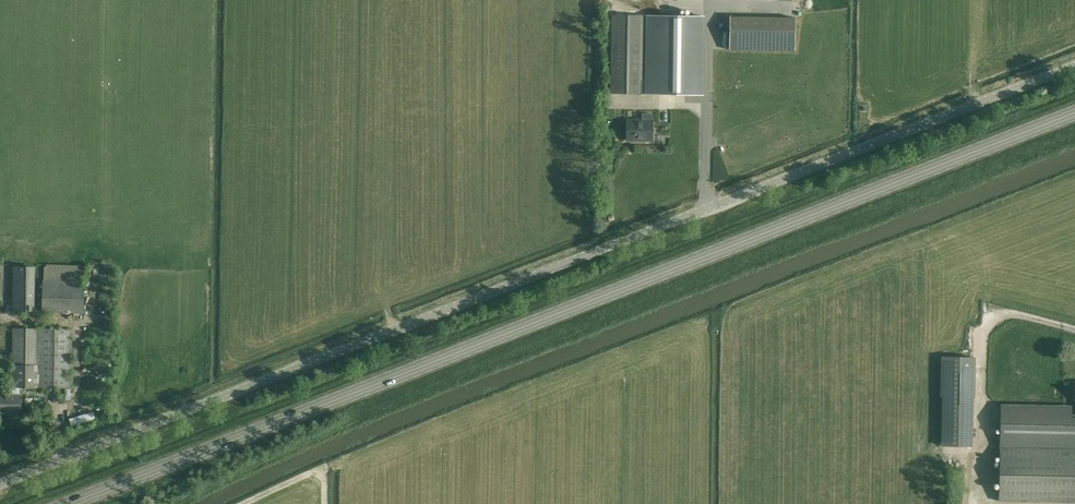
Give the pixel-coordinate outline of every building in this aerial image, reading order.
[(612,14),(610,94),(647,94),(647,81),(644,80),(645,15),(612,14)] [(648,15),(647,81),(647,94),(703,95),(705,16),(648,15)] [(800,51),(800,16),(733,16),(732,50),(800,51)] [(627,121),(627,140),(653,140),(653,115),(645,114),(645,121),(627,121)] [(42,312),(84,313),(85,265),(46,264),(46,267),(44,267),(44,280),(42,280),(42,312)] [(13,266),(12,311),(35,311),(35,266),(13,266)] [(20,412),(21,395),(20,395),(20,387),(72,388),(72,329),(12,328),(12,365),(11,387),(11,395),(0,395),(0,412),(20,412)] [(941,446),(965,447),(973,447),(974,397),(975,397),(976,358),(942,357),(941,397),(942,397),(941,446)] [(72,426),(96,419),(94,411),(70,418),(72,426)] [(1074,503),(1074,414),(1000,413),(1000,445),(1000,446),(999,502),(1074,503)]
